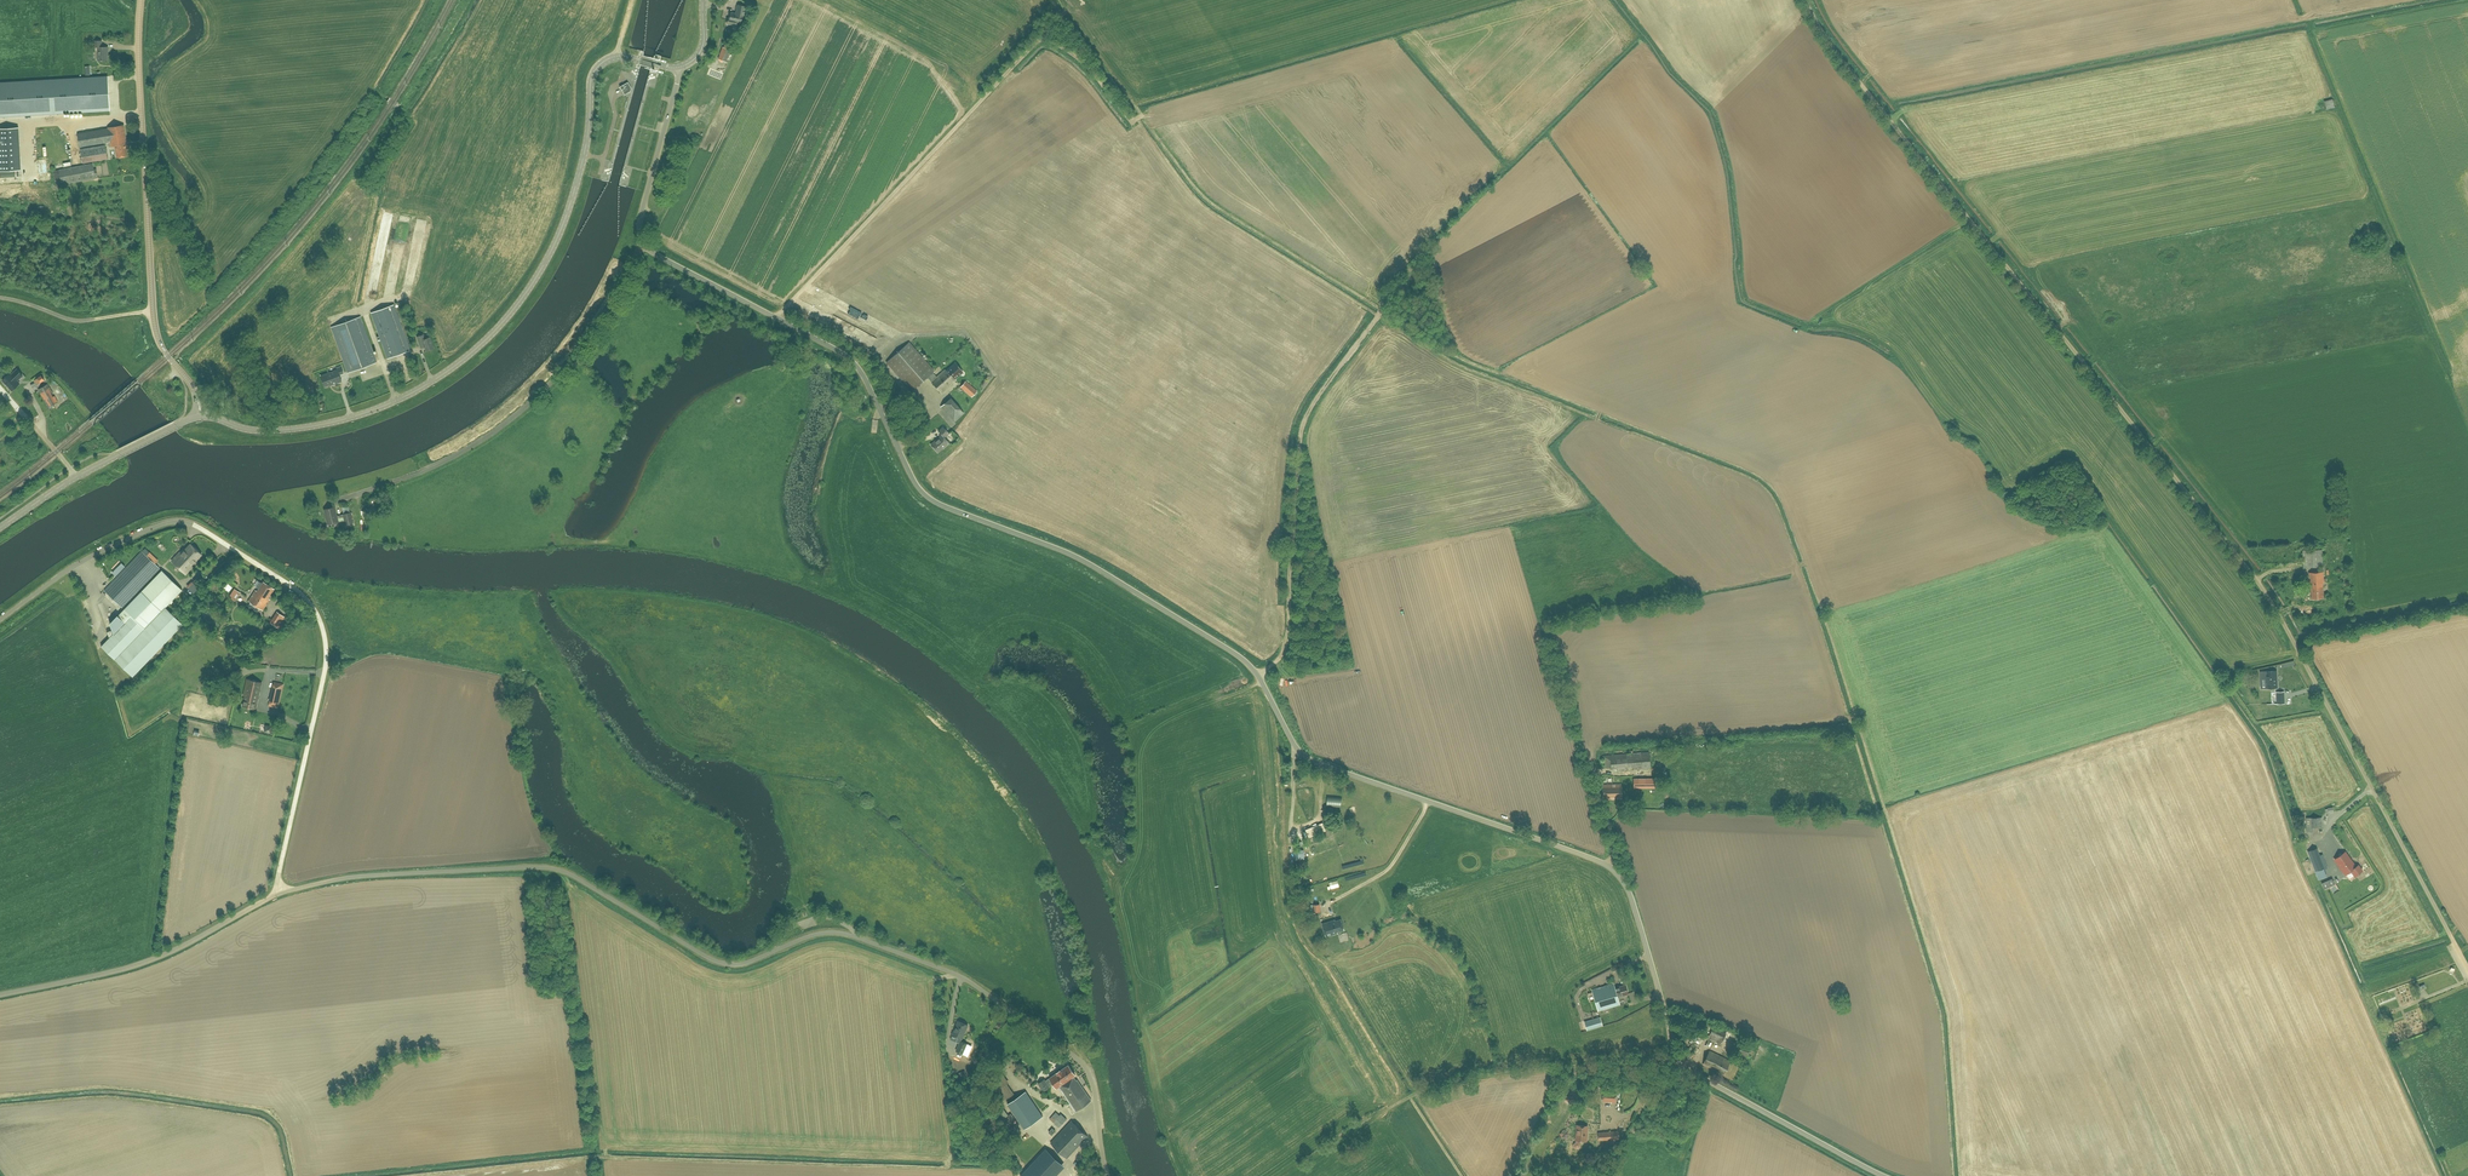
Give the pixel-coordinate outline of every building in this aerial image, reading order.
[(736,13),(731,12),(730,18),(728,18),(727,24),(733,25),(734,24),(734,22),(741,23),(742,16),(744,16),(746,7),(738,5),(736,13)] [(107,52),(108,52),(108,47),(101,47),(101,41),(95,41),(95,48),(98,48),(98,61),(107,61),(107,52)] [(723,47),(718,58),(725,61),(730,50),(723,47)] [(108,76),(0,82),(0,117),(110,111),(108,76)] [(630,91),(631,88),(628,82),(623,85),(619,87),(621,90),(624,95),(630,91)] [(127,150),(128,150),(125,126),(108,128),(108,130),(78,134),(80,146),(109,142),(109,147),(115,146),(117,157),(128,155),(127,150)] [(57,167),(71,165),(68,137),(53,138),(57,167)] [(83,163),(108,159),(106,146),(80,150),(83,163)] [(62,185),(96,179),(93,164),(59,170),(62,185)] [(824,301),(849,313),(852,305),(827,294),(824,301)] [(410,350),(394,304),(371,313),(387,358),(410,350)] [(877,323),(880,317),(871,312),(868,318),(877,323)] [(360,317),(352,319),(331,327),(348,373),(377,362),(360,317)] [(421,348),(424,347),(426,351),(434,348),(429,337),(425,339),(423,334),(417,336),(421,348)] [(953,381),(963,372),(956,364),(946,372),(945,371),(937,378),(933,372),(934,371),(909,342),(887,362),(912,390),(928,377),(932,381),(942,393),(954,383),(953,381)] [(339,375),(343,373),(341,366),(336,368),(337,370),(321,376),(325,387),(332,384),(332,385),(341,381),(339,375)] [(20,383),(17,380),(18,379),(22,375),(17,369),(11,375),(10,373),(2,380),(12,390),(20,383)] [(37,385),(44,380),(41,375),(34,380),(37,385)] [(972,397),(977,391),(966,381),(960,387),(972,397)] [(53,393),(48,384),(38,390),(49,409),(56,405),(55,403),(58,401),(55,396),(53,397),(52,394),(53,393)] [(950,398),(940,407),(954,422),(963,413),(950,398)] [(72,402),(61,408),(68,421),(78,415),(72,402)] [(944,448),(949,443),(944,438),(949,433),(943,427),(938,431),(942,435),(931,445),(938,452),(943,447),(944,448)] [(324,509),(328,524),(338,522),(337,518),(343,517),(345,525),(353,523),(350,512),(343,514),(337,516),(335,507),(324,509)] [(172,561),(179,568),(186,575),(193,567),(191,566),(202,555),(191,544),(181,554),(180,552),(172,561)] [(2319,567),(2319,551),(2302,551),(2302,567),(2319,567)] [(122,607),(159,569),(142,552),(105,591),(122,607)] [(121,563),(112,573),(115,576),(125,566),(121,563)] [(194,568),(189,574),(191,577),(197,571),(194,568)] [(101,647),(115,660),(132,677),(183,625),(165,608),(182,590),(162,571),(118,616),(124,623),(113,635),(111,631),(107,632),(109,638),(101,647)] [(2307,572),(2308,600),(2322,599),(2322,571),(2307,572)] [(203,580),(199,576),(194,581),(198,585),(203,580)] [(273,589),(263,582),(262,584),(259,582),(256,587),(259,589),(257,592),(255,590),(247,601),(262,611),(269,600),(267,598),(273,589)] [(240,593),(234,589),(229,597),(235,601),(240,593)] [(285,618),(277,613),(270,622),(278,628),(285,618)] [(2259,674),(2264,674),(2264,678),(2261,678),(2261,684),(2264,684),(2264,686),(2276,686),(2276,668),(2264,668),(2259,668),(2259,674)] [(255,709),(261,682),(247,679),(243,695),(245,695),(242,706),(255,709)] [(284,684),(274,681),(269,705),(278,708),(284,684)] [(1642,768),(1651,768),(1650,752),(1603,755),(1604,767),(1611,767),(1611,769),(1618,768),(1618,771),(1628,771),(1628,768),(1634,768),(1634,770),(1642,770),(1642,768)] [(1634,788),(1655,788),(1655,779),(1634,779),(1634,788)] [(1613,799),(1622,798),(1621,784),(1603,785),(1604,799),(1613,799)] [(2308,823),(2308,832),(2315,832),(2315,823),(2321,823),(2321,814),(2305,814),(2305,823),(2308,823)] [(2320,848),(2310,851),(2316,870),(2326,866),(2320,848)] [(1304,849),(1293,850),(1294,860),(1304,859),(1304,849)] [(2347,872),(2351,869),(2356,876),(2363,871),(2357,863),(2355,864),(2346,851),(2337,857),(2347,872)] [(2323,883),(2325,888),(2336,883),(2333,878),(2323,883)] [(1334,920),(1322,924),(1326,936),(1337,933),(1337,931),(1344,929),(1341,919),(1335,921),(1334,920)] [(1618,997),(1628,994),(1626,985),(1615,988),(1614,984),(1592,989),(1598,1010),(1620,1004),(1618,997)] [(1587,1020),(1588,1029),(1604,1027),(1603,1018),(1587,1020)] [(958,1021),(952,1035),(958,1037),(956,1042),(959,1044),(958,1047),(956,1051),(963,1054),(965,1050),(967,1044),(961,1041),(968,1025),(958,1021)] [(1727,1032),(1714,1026),(1708,1037),(1722,1044),(1727,1032)] [(1733,1040),(1729,1050),(1748,1057),(1751,1047),(1733,1040)] [(1693,1042),(1689,1049),(1695,1052),(1699,1045),(1693,1042)] [(1724,1074),(1731,1061),(1710,1050),(1704,1063),(1724,1074)] [(1075,1111),(1083,1106),(1091,1101),(1077,1080),(1076,1080),(1074,1077),(1075,1076),(1068,1065),(1049,1077),(1050,1078),(1052,1081),(1054,1084),(1057,1089),(1059,1087),(1075,1111)] [(1052,1081),(1050,1078),(1045,1081),(1044,1079),(1038,1083),(1043,1091),(1049,1087),(1050,1086),(1054,1084),(1052,1081)] [(1604,1090),(1603,1100),(1615,1102),(1616,1092),(1604,1090)] [(1007,1104),(1025,1129),(1043,1116),(1025,1091),(1007,1104)] [(1060,1127),(1067,1119),(1061,1114),(1054,1121),(1060,1127)] [(1067,1158),(1087,1136),(1071,1121),(1051,1143),(1067,1158)] [(1586,1136),(1587,1126),(1577,1125),(1576,1140),(1577,1140),(1576,1142),(1574,1144),(1574,1146),(1576,1148),(1578,1148),(1580,1147),(1580,1144),(1578,1142),(1578,1140),(1586,1141),(1586,1139),(1587,1139),(1587,1136),(1586,1136)] [(1598,1133),(1599,1140),(1618,1138),(1618,1131),(1598,1133)] [(1046,1148),(1020,1175),(1050,1175),(1062,1163),(1046,1148)]
